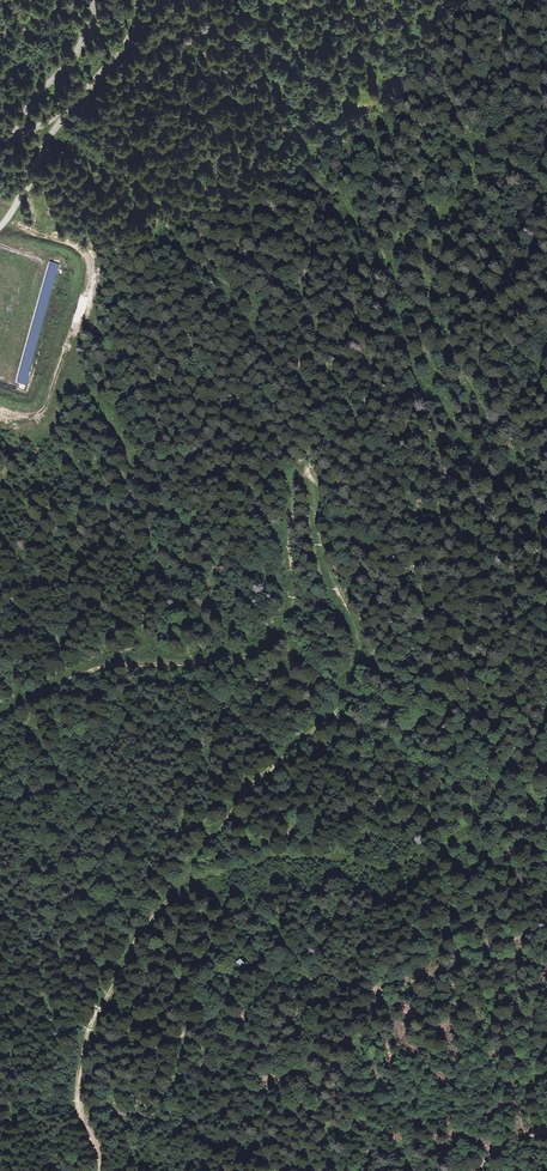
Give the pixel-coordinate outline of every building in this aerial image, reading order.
[(26,384),(57,263),(49,261),(18,382),(26,384)] [(240,958),(235,962),(241,968),(245,963),(240,958)]
